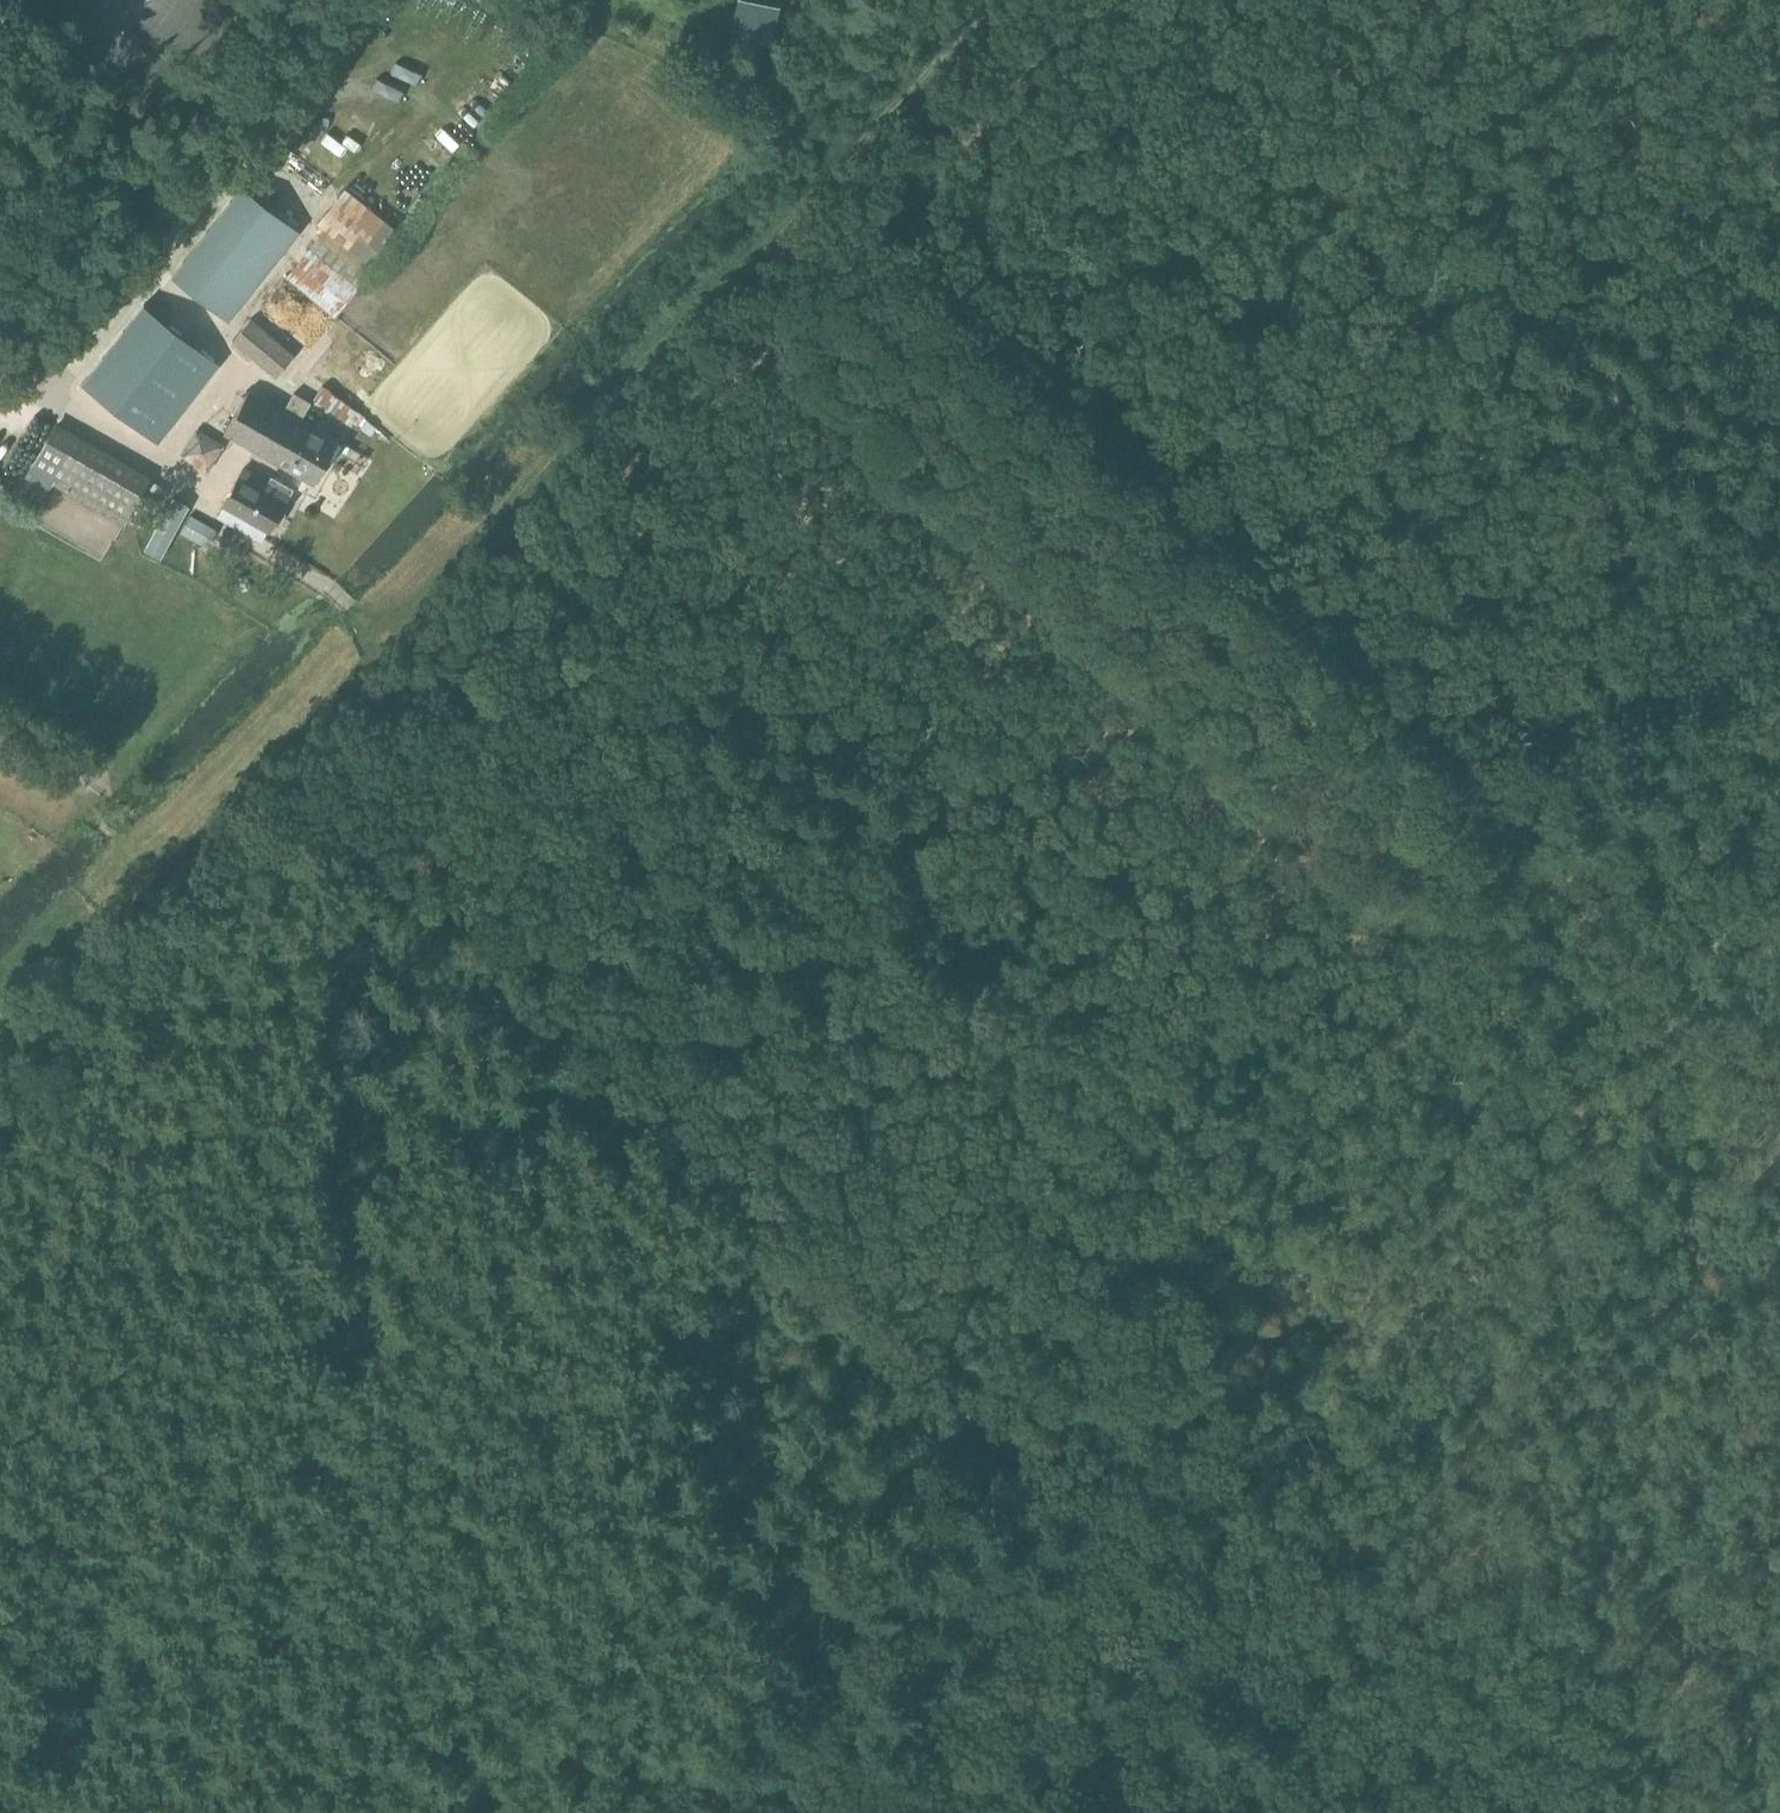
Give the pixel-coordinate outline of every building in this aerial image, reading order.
[(172,276),(229,320),(299,230),(243,186),(172,276)] [(158,442),(219,363),(144,304),(83,383),(158,442)] [(295,354),(251,318),(232,341),(276,377),(295,354)] [(364,416),(322,385),(313,397),(348,422),(350,419),(358,425),(364,416)] [(249,389),(224,432),(314,484),(339,441),(301,419),(311,401),(294,392),(284,409),(249,389)] [(367,419),(361,428),(368,434),(375,425),(367,419)] [(77,468),(66,488),(125,521),(148,480),(76,439),(64,461),(77,468)] [(243,468),(241,471),(224,502),(270,528),(284,504),(270,496),(276,486),(243,468)] [(216,529),(189,514),(180,530),(207,545),(216,529)]
